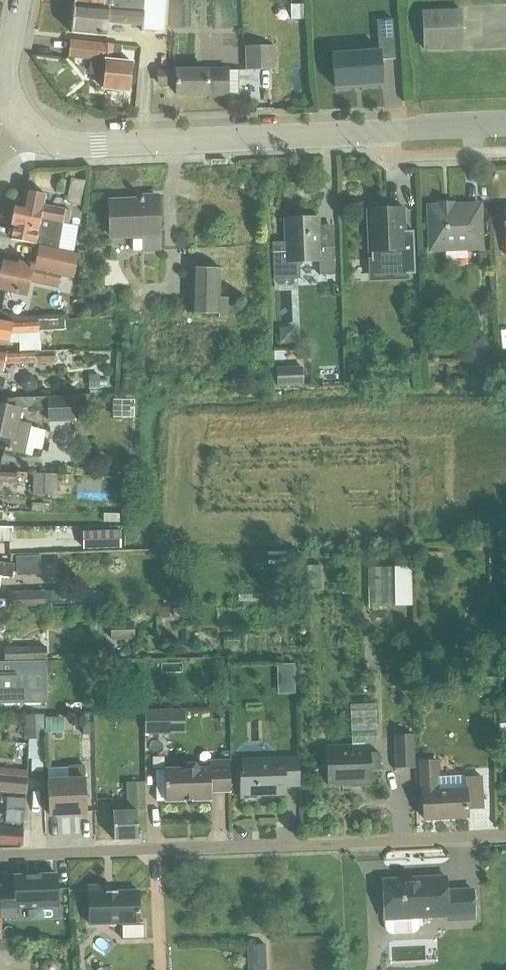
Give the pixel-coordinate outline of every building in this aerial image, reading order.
[(73,32),(107,35),(109,22),(143,25),(143,31),(157,32),(163,33),(164,12),(165,1),(156,0),(146,0),(145,11),(143,11),(132,10),(75,4),(73,32)] [(75,4),(132,10),(143,11),(145,11),(146,0),(75,0),(75,4)] [(309,4),(291,4),(291,19),(309,18),(309,4)] [(423,11),(425,49),(463,47),(461,9),(423,11)] [(379,50),(333,54),(334,72),(335,87),(359,86),(383,84),(382,72),(381,60),(388,59),(396,59),(395,47),(393,19),(377,20),(379,50)] [(130,92),(133,63),(113,61),(115,44),(77,41),(71,40),(69,57),(75,58),(91,59),(90,73),(104,74),(103,89),(130,92)] [(274,45),(244,45),(245,69),(275,69),(274,45)] [(208,67),(208,71),(160,71),(160,84),(177,84),(177,95),(209,94),(209,96),(229,95),(229,93),(238,93),(238,70),(228,70),(228,67),(208,67)] [(84,181),(71,178),(66,203),(79,206),(84,181)] [(14,226),(11,239),(36,244),(59,247),(63,223),(68,224),(71,211),(44,205),(46,194),(26,191),(23,206),(15,205),(11,225),(14,226)] [(134,251),(145,250),(160,250),(157,197),(141,198),(141,200),(110,201),(111,237),(133,236),(134,251)] [(429,207),(430,250),(482,248),(481,205),(453,206),(453,203),(439,204),(439,207),(429,207)] [(369,252),(373,252),(374,275),(415,273),(414,230),(406,230),(405,208),(367,209),(369,252)] [(285,219),(286,242),(272,242),(274,280),(300,279),(299,266),(304,262),(320,261),(320,275),(336,275),(334,247),(320,247),(319,217),(285,219)] [(0,282),(0,288),(26,293),(29,282),(57,288),(60,276),(74,279),(76,268),(79,253),(48,247),(38,246),(34,267),(19,264),(19,266),(4,263),(0,282)] [(227,318),(228,297),(220,297),(221,268),(193,267),(192,314),(219,314),(219,318),(227,318)] [(20,343),(20,349),(40,349),(39,331),(65,330),(64,320),(39,321),(13,322),(0,319),(0,342),(8,344),(9,343),(20,343)] [(289,324),(270,324),(270,341),(289,342),(289,324)] [(493,344),(485,336),(474,347),(482,354),(493,344)] [(20,352),(6,352),(0,351),(0,374),(2,374),(4,364),(55,363),(54,351),(20,352)] [(302,367),(276,368),(276,386),(302,386),(302,367)] [(24,378),(21,386),(27,392),(35,390),(37,382),(31,376),(24,378)] [(89,389),(99,388),(99,376),(88,377),(89,389)] [(1,436),(0,441),(0,448),(22,453),(24,447),(34,450),(38,429),(28,427),(29,425),(16,423),(19,410),(37,409),(47,409),(48,414),(73,413),(72,396),(37,397),(13,398),(14,409),(0,406),(0,436),(1,436)] [(134,400),(114,400),(114,416),(134,416),(134,400)] [(0,471),(0,482),(17,483),(18,472),(0,471)] [(34,474),(33,494),(56,495),(57,475),(34,474)] [(33,503),(33,511),(45,512),(45,503),(33,503)] [(119,514),(103,513),(103,522),(119,522),(119,514)] [(121,529),(84,530),(84,548),(122,547),(121,529)] [(259,564),(276,564),(276,555),(259,555),(259,564)] [(1,577),(11,579),(13,565),(0,563),(0,583),(1,577)] [(322,566),(306,566),(306,591),(323,591),(322,566)] [(368,566),(369,605),(397,605),(395,567),(368,566)] [(71,590),(50,590),(51,604),(71,603),(71,590)] [(6,593),(6,608),(43,607),(43,592),(6,593)] [(170,606),(158,606),(158,617),(170,617),(170,606)] [(174,618),(187,618),(187,608),(175,608),(174,618)] [(133,622),(110,623),(110,641),(133,641),(133,622)] [(4,662),(46,661),(46,647),(4,648),(4,662)] [(152,654),(151,666),(173,668),(174,656),(152,654)] [(49,703),(48,661),(46,661),(6,662),(4,662),(0,663),(0,704),(49,703)] [(295,664),(282,664),(282,679),(295,679),(295,664)] [(342,737),(368,737),(367,700),(342,700),(342,737)] [(185,734),(185,711),(144,711),(145,735),(185,734)] [(28,740),(44,739),(43,715),(27,716),(28,740)] [(63,718),(46,719),(46,734),(63,734),(63,718)] [(415,769),(414,734),(394,735),(395,769),(415,769)] [(365,746),(326,748),(328,785),(351,784),(351,786),(372,786),(372,770),(380,769),(379,753),(366,753),(365,746)] [(32,757),(31,770),(43,771),(44,758),(32,757)] [(285,788),(300,787),(300,758),(284,758),(284,762),(274,762),(271,759),(262,759),(259,763),(243,763),(243,776),(240,779),(241,799),(260,799),(260,795),(285,795),(285,788)] [(165,770),(156,770),(157,802),(166,802),(211,800),(211,792),(231,792),(230,761),(209,762),(209,769),(200,769),(196,765),(187,765),(184,770),(165,770)] [(437,761),(421,762),(423,791),(424,818),(468,815),(468,808),(484,808),(483,794),(482,776),(466,777),(466,774),(437,775),(437,761)] [(85,765),(48,766),(50,817),(87,816),(85,779),(85,765)] [(11,776),(0,776),(0,793),(26,795),(28,778),(11,776)] [(128,812),(114,813),(115,840),(140,839),(137,782),(126,783),(128,812)] [(24,825),(25,799),(6,798),(5,823),(24,825)] [(23,844),(24,828),(0,827),(0,843),(23,844)] [(58,890),(57,874),(55,874),(14,875),(14,880),(14,885),(0,886),(1,900),(1,918),(17,917),(16,908),(58,906),(58,890)] [(420,926),(419,918),(448,916),(448,920),(476,919),(475,891),(449,892),(448,878),(383,881),(385,919),(386,927),(387,931),(390,934),(394,935),(412,934),(416,933),(418,930),(420,926)] [(106,886),(89,887),(90,925),(122,924),(123,939),(144,939),(144,923),(140,924),(139,891),(106,892),(106,886)] [(247,947),(248,969),(267,969),(266,947),(247,947)] [(40,966),(40,967),(40,968),(41,969),(59,969),(60,969),(60,968),(60,967),(60,966),(60,965),(60,964),(60,963),(59,962),(59,961),(58,960),(57,959),(56,958),(55,958),(54,957),(53,957),(52,956),(51,956),(50,956),(49,956),(48,956),(48,957),(47,957),(46,957),(45,958),(44,958),(44,959),(43,959),(43,960),(42,960),(42,961),(41,962),(41,963),(40,964),(40,965),(40,966)]
